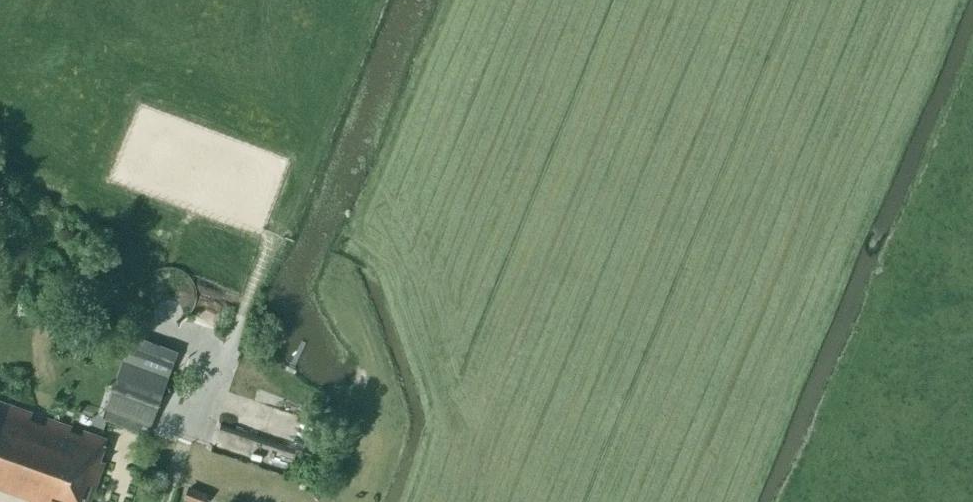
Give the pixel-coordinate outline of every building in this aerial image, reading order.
[(181,272),(168,268),(155,270),(145,278),(139,290),(140,303),(146,315),(158,322),(171,323),(183,317),(191,307),(194,294),(190,282),(181,272)] [(178,350),(133,334),(103,418),(149,434),(178,350)] [(0,400),(0,488),(39,501),(90,501),(105,460),(101,458),(107,443),(108,438),(84,430),(83,434),(71,429),(73,426),(48,417),(46,423),(31,418),(34,412),(0,400)] [(218,440),(291,463),(298,442),(225,419),(218,440)] [(190,486),(185,499),(193,501),(205,501),(209,493),(190,486)]
